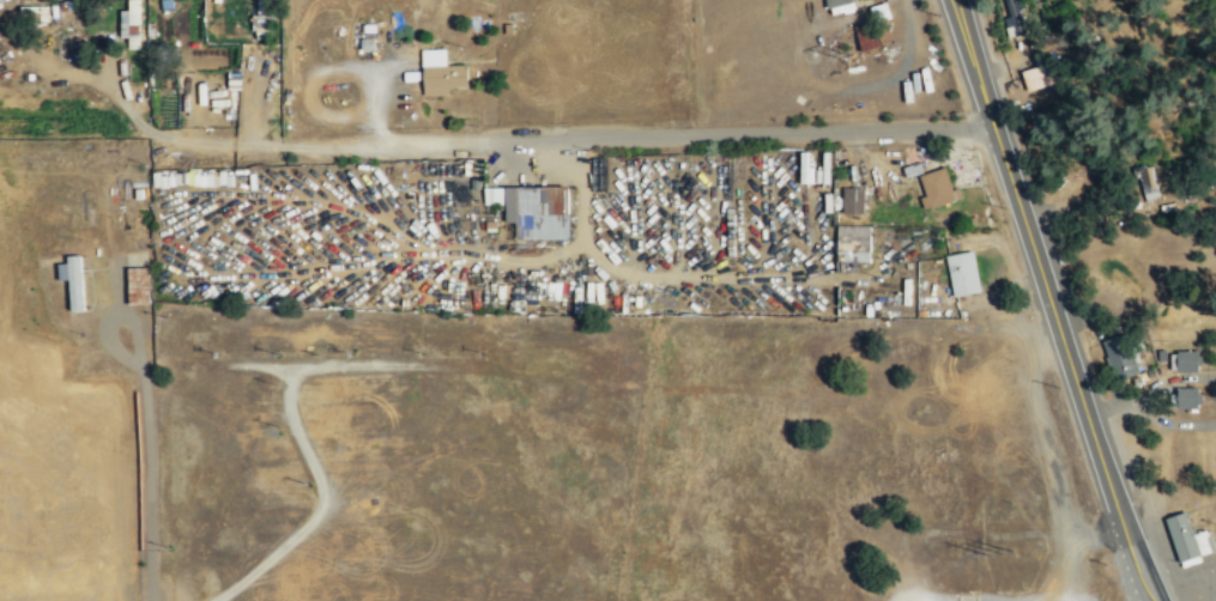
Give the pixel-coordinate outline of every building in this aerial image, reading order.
[(128,8),(120,8),(120,47),(140,47),(140,0),(128,0),(128,8)] [(273,0),(256,0),(255,35),(271,35),(273,0)] [(830,16),(826,0),(851,0),(854,8),(830,16)] [(1006,0),(1007,35),(1026,35),(1025,0),(1019,0),(1006,0)] [(867,7),(885,1),(890,17),(873,22),(867,7)] [(504,12),(504,22),(520,22),(520,11),(504,12)] [(879,44),(873,22),(854,26),(860,50),(879,44)] [(361,50),(361,38),(374,38),(374,50),(361,50)] [(421,67),(419,49),(444,49),(446,66),(421,67)] [(1021,72),(1027,92),(1055,83),(1048,63),(1021,72)] [(422,96),(448,95),(448,87),(466,87),(465,65),(446,66),(421,67),(422,96)] [(240,90),(238,73),(226,73),(226,90),(240,90)] [(944,166),(955,199),(930,207),(919,175),(944,166)] [(565,236),(565,187),(483,187),(483,205),(504,205),(504,237),(565,236)] [(863,213),(863,187),(841,187),(841,213),(863,213)] [(869,226),(837,226),(837,263),(869,262),(869,226)] [(945,256),(973,251),(980,291),(952,297),(945,256)] [(81,260),(59,260),(59,281),(69,281),(69,311),(81,311),(81,260)] [(128,267),(128,304),(150,304),(150,267),(128,267)] [(1141,374),(1129,333),(1102,341),(1114,381),(1141,374)] [(1170,372),(1198,372),(1198,352),(1170,351),(1170,372)] [(1177,409),(1197,410),(1198,388),(1177,387),(1177,409)] [(1193,535),(1186,512),(1165,519),(1180,568),(1201,561),(1200,556),(1215,551),(1209,530),(1193,535)]
